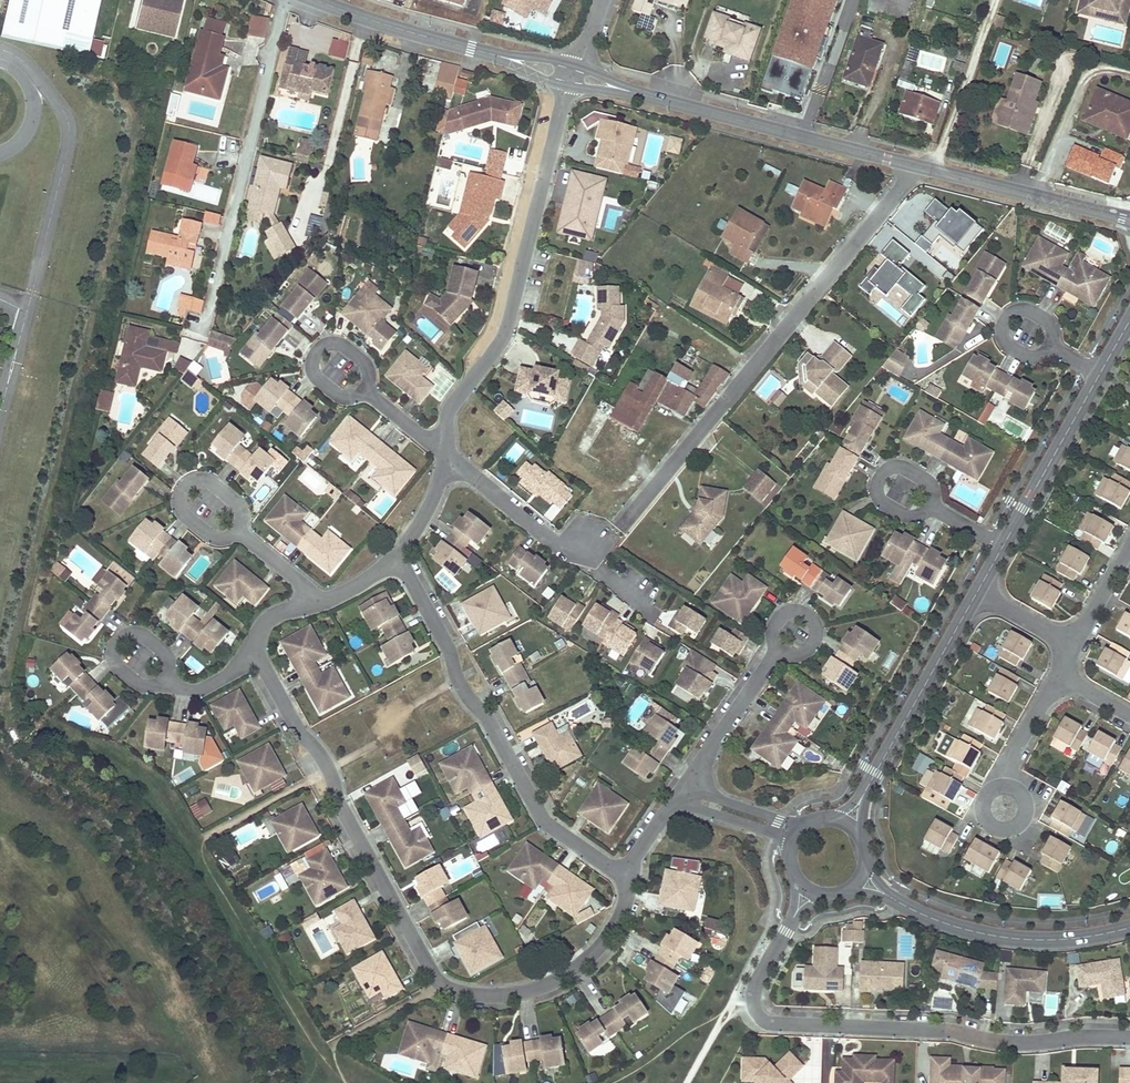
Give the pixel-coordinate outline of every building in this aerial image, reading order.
[(0,36),(58,50),(86,56),(99,0),(9,0),(0,36)] [(138,22),(176,31),(184,0),(143,0),(138,22)] [(550,12),(557,0),(508,0),(505,5),(516,12),(518,10),(525,14),(533,1),(536,2),(535,4),(550,12)] [(654,0),(635,0),(632,11),(648,16),(654,0)] [(804,92),(822,41),(827,42),(830,34),(825,33),(837,0),(793,0),(765,78),(777,82),(776,86),(791,92),(792,88),(804,92)] [(882,16),(888,0),(872,0),(868,11),(882,16)] [(882,16),(902,23),(910,0),(888,0),(882,16)] [(1079,14),(1099,19),(1101,11),(1129,18),(1129,12),(1129,0),(1083,0),(1079,14)] [(550,12),(535,4),(536,2),(533,1),(525,14),(518,10),(516,12),(528,19),(534,8),(548,16),(550,12)] [(496,11),(493,22),(500,24),(503,13),(496,11)] [(1101,11),(1099,19),(1127,26),(1129,18),(1101,11)] [(266,38),(272,18),(257,14),(252,34),(266,38)] [(760,32),(713,16),(706,36),(722,42),(721,45),(731,48),(730,52),(750,60),(760,32)] [(1005,21),(996,18),(993,29),(1001,32),(1005,21)] [(176,31),(138,22),(136,30),(174,39),(176,31)] [(873,73),(878,60),(882,46),(867,41),(870,33),(862,30),(845,79),(861,85),(866,70),(873,73)] [(215,71),(217,63),(219,55),(224,38),(202,32),(187,88),(217,96),(223,73),(221,72),(215,71)] [(722,42),(706,36),(705,40),(717,45),(716,48),(730,52),(731,48),(721,45),(722,42)] [(927,46),(928,42),(930,39),(922,37),(920,43),(927,46)] [(345,59),(348,42),(332,39),(329,56),(345,59)] [(300,53),(289,50),(282,81),(291,83),(290,88),(300,90),(299,94),(311,96),(312,93),(328,97),(334,72),(312,66),(310,73),(304,71),(305,69),(296,67),(300,53)] [(750,60),(730,52),(724,55),(749,64),(750,60)] [(296,67),(305,69),(308,55),(300,53),(296,67)] [(225,57),(219,55),(217,63),(215,71),(221,72),(225,57)] [(373,57),(364,55),(362,64),(370,66),(373,57)] [(435,80),(442,63),(432,59),(426,77),(435,80)] [(899,79),(903,80),(907,82),(914,63),(906,61),(899,79)] [(951,74),(961,78),(965,65),(955,61),(951,74)] [(461,76),(473,79),(474,73),(463,70),(461,76)] [(866,70),(861,85),(868,87),(873,73),(866,70)] [(366,82),(368,82),(355,136),(377,141),(386,104),(391,105),(395,89),(390,88),(393,77),(369,72),(366,82)] [(227,74),(223,73),(217,96),(187,88),(186,92),(220,101),(227,74)] [(436,94),(453,98),(457,80),(441,76),(436,94)] [(1026,126),(1034,102),(1040,84),(1017,76),(1007,103),(1002,118),(1026,126)] [(776,86),(777,82),(765,78),(763,84),(774,88),(774,86),(776,86)] [(290,88),(291,83),(282,81),(280,89),(299,94),(300,90),(290,88)] [(802,98),(804,92),(792,88),(791,92),(792,92),(792,94),(802,98)] [(1098,90),(1087,117),(1102,124),(1104,119),(1129,130),(1129,104),(1098,90)] [(311,96),(299,94),(297,101),(309,103),(311,96)] [(900,114),(914,119),(928,123),(931,116),(935,117),(939,105),(907,94),(900,114)] [(493,99),(460,109),(450,112),(444,136),(466,129),(493,121),(492,119),(496,118),(508,121),(512,104),(493,99)] [(1027,135),(1038,103),(1034,102),(1026,126),(1002,118),(1007,103),(1000,100),(992,123),(1027,135)] [(1087,117),(1085,122),(1126,140),(1129,132),(1129,130),(1104,119),(1102,124),(1087,117)] [(595,170),(622,176),(625,166),(627,167),(636,131),(602,123),(597,141),(602,142),(606,143),(601,159),(598,159),(595,170)] [(314,142),(303,139),(300,150),(311,153),(314,142)] [(682,142),(670,139),(666,153),(679,156),(682,142)] [(197,148),(186,145),(175,141),(165,175),(193,182),(197,166),(192,165),(197,148)] [(485,175),(502,178),(507,152),(491,149),(485,175)] [(300,150),(298,158),(309,161),(311,153),(300,150)] [(1122,162),(1077,150),(1068,182),(1114,194),(1122,162)] [(265,214),(272,187),(280,189),(286,191),(292,168),(262,161),(250,210),(265,214)] [(203,187),(209,170),(199,166),(193,184),(203,187)] [(461,215),(464,215),(471,187),(477,188),(479,177),(471,175),(461,215)] [(560,234),(591,241),(594,228),(588,227),(591,215),(597,216),(601,197),(604,197),(605,191),(603,191),(605,183),(595,180),(595,178),(587,176),(586,178),(574,175),(571,188),(569,187),(565,203),(572,204),(570,208),(566,207),(560,234)] [(504,183),(479,177),(477,188),(471,187),(464,215),(461,215),(449,229),(449,230),(457,236),(453,241),(464,250),(487,224),(484,221),(486,216),(490,217),(495,200),(499,201),(504,183)] [(788,184),(785,191),(794,195),(798,188),(788,184)] [(805,184),(795,206),(793,210),(803,214),(813,218),(822,222),(823,221),(829,207),(833,208),(836,210),(845,190),(830,184),(825,193),(805,184)] [(272,187),(265,214),(273,216),(274,214),(280,189),(272,187)] [(967,247),(983,228),(974,221),(972,224),(958,212),(952,207),(950,209),(939,200),(933,200),(925,210),(936,219),(933,222),(937,225),(935,229),(932,227),(925,237),(932,243),(939,235),(943,230),(957,242),(959,240),(967,247)] [(825,227),(833,208),(829,207),(823,221),(822,222),(813,218),(803,214),(802,217),(825,227)] [(960,209),(958,212),(972,224),(974,221),(960,209)] [(265,214),(250,210),(247,221),(262,224),(265,214)] [(747,264),(750,259),(752,255),(748,252),(762,225),(738,212),(723,239),(736,246),(731,255),(747,264)] [(204,221),(219,223),(220,215),(205,213),(204,221)] [(265,214),(274,230),(281,226),(274,214),(273,216),(265,214)] [(309,215),(306,236),(317,238),(320,217),(309,215)] [(588,227),(594,228),(597,216),(591,215),(588,227)] [(190,244),(193,245),(196,246),(201,225),(184,220),(180,238),(178,242),(173,241),(174,237),(153,232),(148,252),(169,256),(167,263),(180,266),(181,261),(192,264),(194,252),(188,251),(190,244)] [(935,229),(937,225),(933,222),(923,235),(925,237),(932,227),(935,229)] [(753,256),(768,228),(762,225),(748,252),(752,255),(753,256)] [(293,247),(281,226),(274,230),(267,234),(280,255),(293,247)] [(967,247),(959,240),(957,242),(943,230),(939,235),(958,251),(960,249),(963,251),(967,247)] [(306,258),(318,243),(312,238),(303,249),(305,250),(301,254),(306,258)] [(925,284),(900,264),(910,252),(893,238),(881,252),(887,257),(871,277),(868,274),(859,285),(870,293),(876,286),(886,295),(897,282),(911,294),(901,307),(911,315),(925,297),(919,292),(925,284)] [(1044,281),(1057,288),(1066,273),(1058,269),(1065,256),(1038,241),(1023,268),(1037,277),(1040,273),(1046,277),(1044,281)] [(583,261),(597,263),(598,253),(585,251),(583,261)] [(986,256),(983,261),(999,270),(989,287),(991,288),(1004,267),(986,256)] [(999,270),(983,261),(975,274),(978,276),(976,280),(966,297),(981,306),(991,288),(989,287),(999,270)] [(1066,273),(1057,288),(1070,295),(1072,292),(1079,295),(1077,299),(1092,308),(1107,280),(1072,261),(1066,273)] [(312,296),(314,298),(327,282),(310,269),(307,273),(321,285),(312,296)] [(468,301),(472,302),(478,275),(455,269),(448,296),(441,303),(446,308),(438,316),(451,328),(467,308),(468,301)] [(734,309),(736,310),(738,311),(743,301),(722,289),(727,279),(710,270),(694,304),(728,322),(731,315),(734,309)] [(285,306),(298,317),(314,298),(312,296),(321,285),(307,273),(301,280),(304,283),(301,287),(285,306)] [(583,278),(577,276),(574,288),(582,290),(583,290),(583,285),(590,285),(590,278),(583,278)] [(621,289),(600,289),(600,309),(604,309),(604,318),(588,345),(581,342),(573,356),(594,368),(606,347),(610,349),(625,323),(625,308),(621,308),(621,289)] [(361,328),(358,331),(372,342),(369,345),(378,352),(391,336),(378,325),(388,313),(362,292),(341,318),(349,323),(351,320),(361,328)] [(189,301),(194,299),(182,295),(179,307),(181,307),(179,314),(186,316),(187,309),(189,301)] [(201,312),(204,301),(194,299),(189,301),(187,309),(201,312)] [(434,311),(438,316),(446,308),(441,303),(434,311)] [(692,308),(726,325),(728,322),(694,304),(692,308)] [(946,323),(938,336),(954,346),(964,329),(967,330),(977,313),(962,304),(952,321),(950,325),(946,323)] [(275,319),(288,330),(293,324),(280,313),(275,319)] [(288,330),(275,319),(259,338),(256,342),(252,340),(246,347),(260,359),(270,348),(272,350),(288,330)] [(349,323),(358,331),(361,328),(351,320),(349,323)] [(927,326),(920,320),(914,328),(921,334),(927,326)] [(147,331),(129,327),(125,344),(131,345),(129,351),(123,355),(127,363),(119,368),(117,375),(124,377),(122,384),(134,387),(138,370),(135,365),(140,363),(143,367),(160,371),(164,353),(143,347),(144,345),(145,338),(146,335),(147,331)] [(954,346),(938,336),(936,341),(954,352),(967,330),(964,329),(954,346)] [(231,337),(220,333),(218,340),(209,337),(209,339),(208,343),(208,344),(223,349),(230,352),(232,345),(228,343),(231,337)] [(145,338),(144,345),(175,353),(178,343),(146,335),(145,338)] [(812,378),(806,385),(816,393),(818,390),(835,404),(850,385),(833,372),(835,370),(841,369),(853,354),(837,341),(825,356),(826,362),(822,363),(815,357),(811,353),(804,362),(810,367),(812,378)] [(259,365),(272,350),(270,348),(260,359),(246,347),(243,351),(259,365)] [(699,354),(690,348),(681,363),(691,368),(699,354)] [(419,361),(407,351),(389,375),(405,388),(409,383),(413,386),(409,391),(421,401),(433,385),(421,376),(428,367),(419,361)] [(908,361),(894,352),(888,361),(903,370),(908,361)] [(174,367),(185,373),(189,367),(192,363),(180,357),(174,367)] [(422,357),(419,361),(428,367),(431,363),(422,357)] [(972,360),(962,377),(977,386),(981,378),(988,382),(985,387),(994,393),(1003,377),(987,368),(988,366),(978,360),(976,362),(972,360)] [(888,361),(881,369),(898,379),(903,370),(888,361)] [(804,383),(806,385),(812,378),(810,367),(804,362),(802,364),(804,383)] [(690,388),(689,391),(688,393),(684,391),(686,386),(684,384),(690,373),(676,366),(667,381),(648,371),(639,388),(630,383),(624,395),(651,410),(655,402),(684,419),(695,401),(703,407),(709,400),(704,397),(705,396),(699,393),(690,388)] [(720,384),(721,385),(722,385),(729,376),(713,367),(703,385),(715,392),(720,384)] [(184,375),(195,384),(201,377),(190,368),(184,375)] [(566,403),(571,381),(560,378),(561,375),(545,371),(544,375),(537,373),(523,370),(518,392),(528,394),(533,393),(555,398),(559,401),(566,403)] [(124,377),(117,375),(116,382),(122,384),(124,377)] [(184,375),(182,377),(193,386),(195,384),(184,375)] [(204,380),(201,377),(195,384),(198,387),(204,380)] [(1009,404),(1024,412),(1033,395),(1029,392),(1031,390),(1020,384),(1019,386),(1003,377),(994,393),(1003,398),(1006,393),(1013,397),(1009,404)] [(601,383),(604,385),(607,387),(610,382),(604,379),(601,383)] [(278,404),(286,411),(297,397),(289,390),(290,389),(282,383),(280,386),(274,380),(258,400),(266,406),(269,402),(275,408),(278,404)] [(704,397),(709,400),(715,392),(703,385),(699,393),(705,396),(704,397)] [(927,386),(923,394),(935,400),(939,393),(927,386)] [(777,389),(768,400),(777,408),(787,398),(777,389)] [(892,396),(905,401),(908,394),(895,389),(892,396)] [(111,398),(112,393),(100,390),(99,396),(111,398)] [(638,434),(651,410),(624,395),(616,409),(610,418),(638,434)] [(107,412),(111,398),(99,396),(95,409),(107,412)] [(302,436),(318,416),(311,411),(313,409),(305,402),(305,403),(297,397),(286,411),(293,417),(290,420),(297,425),(294,429),(302,436)] [(504,421),(514,411),(503,400),(493,411),(504,421)] [(616,409),(608,405),(601,400),(596,410),(610,418),(616,409)] [(272,411),(275,408),(269,402),(266,406),(272,411)] [(986,426),(995,406),(987,403),(978,422),(986,426)] [(856,425),(854,429),(842,449),(857,458),(869,437),(867,436),(879,414),(881,412),(868,404),(866,407),(863,411),(860,410),(853,423),(856,425)] [(623,475),(644,439),(595,411),(574,447),(623,475)] [(879,414),(867,436),(869,437),(882,416),(879,414)] [(927,453),(940,461),(950,444),(936,436),(941,427),(919,414),(904,441),(923,451),(926,446),(930,448),(927,453)] [(174,444),(176,446),(189,430),(172,417),(169,421),(183,433),(174,444)] [(371,459),(383,444),(372,434),(368,439),(364,436),(368,431),(352,418),(333,441),(353,457),(359,449),(371,459)] [(1007,419),(1003,429),(1010,432),(1014,422),(1007,419)] [(297,425),(290,420),(287,424),(294,429),(297,425)] [(147,454),(160,465),(176,446),(174,444),(183,433),(169,421),(162,428),(166,431),(162,435),(147,454)] [(232,425),(217,445),(223,450),(221,452),(229,459),(229,458),(237,464),(248,450),(241,444),(244,441),(237,435),(240,432),(232,425)] [(237,435),(244,441),(247,437),(240,432),(237,435)] [(950,444),(940,461),(953,468),(956,462),(960,465),(957,470),(976,481),(990,455),(968,442),(963,451),(950,444)] [(376,477),(397,493),(415,470),(399,456),(395,461),(391,458),(395,453),(383,444),(371,459),(383,469),(376,477)] [(303,450),(298,456),(302,459),(305,461),(315,449),(310,445),(305,452),(303,450)] [(1129,470),(1129,448),(1125,445),(1116,462),(1129,470)] [(299,447),(294,452),(298,456),(303,450),(299,447)] [(262,449),(259,453),(265,458),(268,455),(262,449)] [(842,449),(831,469),(828,473),(824,471),(817,484),(833,494),(843,477),(845,479),(857,458),(842,449)] [(256,457),(248,450),(237,464),(245,471),(244,471),(252,478),(254,475),(260,480),(276,461),(268,455),(265,458),(259,453),(256,457)] [(520,473),(526,478),(534,468),(528,464),(520,473)] [(526,478),(521,484),(533,494),(535,491),(540,495),(552,505),(554,503),(563,510),(574,496),(565,489),(567,487),(550,473),(548,475),(536,465),(534,468),(526,478)] [(134,497),(150,477),(137,466),(121,486),(117,489),(114,487),(108,494),(122,506),(132,495),(134,497)] [(310,466),(299,477),(316,494),(326,483),(310,466)] [(747,487),(763,500),(777,483),(761,470),(747,487)] [(1126,511),(1129,503),(1129,481),(1120,475),(1116,483),(1109,479),(1100,496),(1126,511)] [(833,494),(817,484),(814,490),(833,500),(845,479),(843,477),(833,494)] [(343,492),(332,483),(327,490),(337,498),(343,492)] [(264,501),(269,488),(261,485),(256,498),(264,501)] [(357,494),(348,487),(344,493),(353,500),(357,494)] [(697,512),(684,529),(704,543),(724,516),(728,491),(705,487),(702,500),(700,513),(697,512)] [(382,491),(369,508),(382,517),(395,500),(382,491)] [(121,512),(134,497),(132,495),(122,506),(108,494),(105,499),(121,512)] [(362,499),(357,494),(353,500),(358,504),(362,499)] [(299,546),(311,531),(300,521),(306,513),(286,497),(267,520),(284,533),(288,529),(291,532),(288,537),(299,546)] [(1107,544),(1116,527),(1091,513),(1081,530),(1087,533),(1083,540),(1099,550),(1103,542),(1107,544)] [(490,529),(471,514),(466,521),(463,518),(457,526),(458,527),(452,535),(466,546),(472,538),(475,541),(480,534),(484,537),(490,529)] [(850,524),(852,520),(842,515),(825,543),(854,560),(871,531),(863,527),(861,531),(850,524)] [(153,544),(160,550),(172,536),(164,529),(165,529),(157,522),(155,525),(148,520),(133,539),(140,546),(144,542),(150,547),(153,544)] [(850,524),(861,531),(863,527),(852,520),(850,524)] [(314,558),(331,571),(350,548),(330,532),(323,540),(311,531),(299,546),(311,555),(314,550),(318,553),(314,558)] [(480,534),(475,541),(479,544),(484,537),(480,534)] [(473,552),(466,546),(452,535),(445,543),(439,549),(436,547),(431,553),(437,557),(436,559),(456,574),(462,566),(458,563),(463,556),(467,559),(473,552)] [(177,575),(192,555),(186,550),(188,548),(180,541),(180,542),(172,536),(160,550),(168,556),(165,559),(172,565),(169,568),(177,575)] [(911,564),(920,548),(911,543),(912,542),(903,537),(901,540),(894,536),(882,558),(891,563),(893,559),(901,563),(903,559),(911,564)] [(147,551),(150,547),(144,542),(140,546),(147,551)] [(524,575),(537,585),(549,569),(545,566),(547,564),(537,557),(536,559),(521,547),(510,561),(519,568),(523,563),(528,568),(524,575)] [(1083,575),(1092,558),(1073,547),(1059,571),(1075,581),(1079,573),(1083,575)] [(81,566),(88,554),(78,548),(71,560),(81,566)] [(925,576),(923,581),(932,586),(944,564),(936,560),(938,557),(929,552),(929,553),(920,548),(911,564),(920,568),(918,572),(925,576)] [(805,561),(792,552),(780,568),(784,571),(783,573),(792,580),(794,578),(809,589),(819,574),(810,568),(807,573),(801,568),(805,561)] [(473,554),(462,568),(471,575),(482,561),(473,554)] [(467,559),(463,556),(458,563),(462,566),(467,559)] [(108,569),(112,572),(102,585),(108,591),(103,596),(99,593),(92,601),(105,612),(117,598),(119,600),(127,590),(125,589),(128,585),(130,587),(138,577),(116,559),(108,569)] [(172,565),(165,559),(162,563),(169,568),(172,565)] [(893,559),(891,563),(898,567),(901,563),(893,559)] [(253,575),(236,561),(217,584),(237,600),(244,592),(255,602),(268,587),(257,578),(253,582),(249,579),(253,575)] [(59,563),(54,569),(65,578),(71,572),(59,563)] [(102,585),(112,572),(108,569),(105,566),(94,579),(102,585)] [(918,572),(915,577),(923,581),(925,576),(918,572)] [(838,609),(849,593),(835,583),(831,590),(824,585),(828,580),(819,574),(809,589),(824,599),(822,601),(832,608),(834,606),(838,609)] [(1034,599),(1054,610),(1063,593),(1060,591),(1064,584),(1048,574),(1034,599)] [(755,595),(760,599),(766,590),(750,578),(744,587),(733,578),(715,604),(743,624),(753,610),(748,606),(755,595)] [(510,616),(494,587),(465,603),(470,611),(473,609),(480,620),(476,622),(481,632),(510,616)] [(185,595),(170,615),(176,620),(174,623),(182,629),(182,628),(190,634),(201,621),(194,614),(197,611),(190,606),(193,602),(185,595)] [(748,606),(753,610),(760,599),(755,595),(748,606)] [(564,600),(560,597),(546,618),(568,632),(583,608),(575,603),(573,606),(564,600)] [(575,603),(566,597),(564,600),(573,606),(575,603)] [(904,606),(893,598),(888,605),(900,613),(904,606)] [(105,612),(92,601),(85,609),(90,613),(85,619),(78,614),(68,627),(83,640),(86,636),(88,637),(96,628),(94,627),(105,612)] [(190,606),(197,611),(200,607),(193,602),(190,606)] [(381,626),(386,635),(401,626),(396,617),(397,617),(392,608),(390,610),(386,602),(364,615),(369,623),(373,621),(377,628),(381,626)] [(616,620),(618,616),(610,611),(608,614),(599,608),(595,605),(581,626),(603,640),(616,620)] [(610,611),(601,605),(599,608),(608,614),(610,611)] [(476,622),(480,620),(473,609),(470,611),(476,622)] [(698,636),(707,622),(686,609),(684,613),(678,622),(675,621),(670,628),(684,637),(688,630),(698,636)] [(678,622),(684,613),(681,611),(675,621),(678,622)] [(1119,630),(1129,636),(1129,614),(1128,613),(1119,630)] [(215,620),(212,623),(218,629),(221,625),(215,620)] [(621,657),(635,636),(630,633),(621,627),(623,625),(616,620),(603,640),(600,643),(621,657)] [(209,627),(201,621),(190,634),(198,641),(197,642),(205,648),(207,645),(214,651),(229,631),(221,625),(218,629),(212,623),(209,627)] [(373,631),(377,628),(373,621),(369,623),(373,631)] [(632,630),(623,625),(621,627),(630,633),(632,630)] [(315,660),(327,653),(312,626),(284,642),(293,656),(296,654),(300,661),(296,663),(304,676),(319,668),(315,660)] [(391,664),(413,652),(409,645),(412,643),(407,634),(406,635),(401,626),(386,635),(390,643),(386,646),(391,653),(386,655),(391,664)] [(1004,628),(995,645),(1000,648),(1010,632),(1004,628)] [(746,646),(750,639),(736,630),(732,637),(722,631),(713,645),(725,652),(734,658),(737,654),(743,645),(746,646)] [(866,651),(870,654),(876,645),(856,631),(851,638),(848,636),(842,644),(843,645),(838,654),(853,664),(858,655),(862,658),(866,651)] [(1025,660),(1034,643),(1015,632),(1001,657),(1017,666),(1021,658),(1025,660)] [(650,675),(663,655),(658,652),(650,646),(651,643),(644,639),(644,638),(629,662),(650,675)] [(490,658),(494,665),(496,669),(498,667),(507,684),(522,675),(517,666),(512,669),(509,662),(516,658),(509,645),(508,643),(490,652),(493,657),(490,658)] [(660,649),(651,643),(650,646),(658,652),(660,649)] [(1099,665),(1125,680),(1129,670),(1129,661),(1128,660),(1129,656),(1129,651),(1116,643),(1112,651),(1108,649),(1099,665)] [(740,656),(746,646),(743,645),(737,654),(740,656)] [(391,653),(386,646),(382,648),(386,655),(391,653)] [(862,658),(866,661),(870,654),(866,651),(862,658)] [(890,651),(884,666),(890,668),(896,654),(890,651)] [(712,685),(717,677),(713,674),(717,666),(704,659),(694,652),(683,669),(688,672),(693,675),(689,681),(684,678),(679,687),(694,696),(700,700),(705,693),(707,695),(713,686),(712,685)] [(68,654),(54,667),(65,680),(71,674),(77,680),(72,684),(79,691),(92,680),(80,666),(82,664),(74,655),(72,657),(68,654)] [(853,664),(838,654),(832,662),(831,661),(826,669),(828,671),(824,678),(844,692),(850,684),(846,681),(851,674),(847,672),(853,664)] [(36,660),(28,659),(27,666),(35,668),(36,660)] [(323,710),(350,695),(335,668),(323,675),(319,668),(304,676),(311,689),(315,687),(318,694),(315,696),(323,710)] [(988,692),(1009,704),(1018,687),(1016,686),(1020,678),(1001,668),(988,692)] [(689,681),(693,675),(688,672),(684,678),(689,681)] [(846,681),(850,684),(855,677),(851,674),(846,681)] [(524,715),(542,705),(533,690),(526,694),(522,687),(528,685),(522,675),(507,684),(516,700),(514,701),(519,712),(522,710),(524,715)] [(92,680),(79,691),(86,699),(91,695),(96,701),(90,707),(101,719),(116,706),(113,702),(115,700),(107,692),(105,693),(92,680)] [(784,708),(776,720),(790,731),(795,724),(806,732),(824,706),(799,688),(789,702),(792,705),(788,711),(784,708)] [(250,709),(240,690),(214,704),(226,727),(235,722),(242,735),(260,726),(253,713),(247,716),(245,712),(250,709)] [(971,726),(997,740),(1006,723),(1003,721),(1007,714),(991,705),(987,712),(981,709),(971,726)] [(167,739),(177,740),(180,723),(170,721),(170,720),(160,718),(159,721),(151,720),(147,745),(157,746),(158,742),(166,743),(167,739)] [(1084,727),(1068,718),(1057,737),(1070,745),(1081,751),(1090,735),(1083,730),(1084,727)] [(647,748),(661,758),(667,750),(668,751),(674,742),(671,741),(676,734),(656,719),(650,728),(654,731),(649,737),(653,740),(647,748)] [(790,731),(776,720),(767,733),(770,735),(766,741),(762,739),(752,753),(778,771),(796,746),(792,743),(797,736),(790,731)] [(203,754),(207,730),(199,728),(200,725),(190,723),(190,724),(180,723),(177,740),(186,742),(186,746),(194,748),(193,753),(203,754)] [(549,726),(532,736),(539,749),(545,746),(547,750),(542,753),(552,772),(578,758),(566,735),(557,740),(549,726)] [(654,731),(650,728),(645,735),(649,737),(654,731)] [(1118,741),(1101,732),(1090,751),(1115,765),(1124,749),(1116,745),(1118,741)] [(959,762),(973,770),(983,753),(980,751),(984,744),(968,735),(963,742),(957,739),(948,756),(959,762)] [(1066,752),(1070,745),(1057,737),(1054,743),(1055,746),(1066,752)] [(269,745),(240,761),(256,790),(285,774),(280,764),(276,766),(270,755),(273,753),(269,745)] [(633,760),(629,757),(623,766),(643,780),(648,773),(651,775),(657,767),(656,767),(661,758),(647,748),(641,756),(638,754),(633,760)] [(472,795),(489,785),(482,772),(477,775),(474,771),(480,768),(469,749),(443,763),(455,786),(465,781),(472,795)] [(638,754),(634,751),(629,757),(633,760),(638,754)] [(270,755),(276,766),(280,764),(273,753),(270,755)] [(933,760),(923,755),(915,769),(925,774),(933,760)] [(1122,769),(1129,774),(1129,755),(1122,769)] [(422,771),(418,761),(410,766),(415,775),(422,771)] [(973,770),(959,762),(954,770),(965,776),(969,778),(973,770)] [(930,788),(955,803),(965,786),(961,784),(965,776),(954,770),(949,767),(945,775),(939,771),(930,788)] [(364,795),(373,811),(374,814),(380,811),(382,815),(377,818),(384,831),(401,822),(393,808),(403,804),(393,787),(390,781),(364,795)] [(1065,794),(1070,786),(1061,781),(1057,789),(1065,794)] [(496,798),(489,785),(472,795),(479,808),(470,813),(482,836),(508,821),(498,803),(493,805),(491,801),(496,798)] [(598,823),(596,826),(605,833),(624,806),(597,787),(578,814),(585,819),(588,815),(598,823)] [(205,799),(189,808),(196,820),(212,811),(205,799)] [(1090,816),(1064,801),(1054,818),(1058,820),(1054,828),(1070,837),(1074,829),(1080,833),(1090,816)] [(273,821),(289,850),(318,833),(313,826),(309,828),(303,817),(307,815),(301,804),(273,821)] [(442,811),(427,825),(444,844),(459,829),(442,811)] [(313,826),(307,815),(303,817),(309,828),(313,826)] [(598,823),(588,815),(585,819),(596,826),(598,823)] [(955,830),(938,820),(927,840),(952,853),(961,837),(953,833),(955,830)] [(254,821),(230,833),(238,850),(272,833),(266,821),(257,826),(254,821)] [(401,822),(384,831),(391,844),(396,841),(398,846),(393,849),(403,867),(430,853),(417,830),(408,835),(401,822)] [(480,850),(509,840),(505,829),(477,839),(480,850)] [(1074,848),(1054,837),(1045,854),(1048,856),(1044,863),(1060,873),(1074,848)] [(991,872),(1002,853),(986,843),(984,847),(976,843),(967,859),(991,872)] [(548,883),(558,869),(545,860),(543,864),(537,859),(539,856),(525,846),(507,872),(533,890),(541,878),(548,883)] [(225,853),(230,862),(238,858),(232,849),(225,853)] [(327,860),(322,851),(305,861),(310,870),(297,877),(313,904),(343,887),(334,872),(329,875),(322,863),(327,860)] [(334,872),(327,860),(322,863),(329,875),(334,872)] [(1023,891),(1034,871),(1018,862),(1016,865),(1008,861),(999,877),(1023,891)] [(438,880),(442,878),(437,869),(415,881),(419,888),(416,890),(421,898),(422,898),(427,907),(443,898),(438,889),(442,887),(438,880)] [(570,877),(558,869),(548,883),(555,888),(547,899),(572,917),(590,891),(576,882),(574,885),(567,881),(570,877)] [(665,895),(660,894),(658,906),(690,912),(697,880),(665,873),(663,882),(667,883),(665,895)] [(281,874),(273,877),(281,892),(288,888),(281,874)] [(442,887),(446,885),(442,878),(438,880),(442,887)] [(443,898),(427,907),(432,916),(431,916),(436,925),(439,923),(443,930),(464,918),(460,909),(455,912),(451,905),(447,907),(443,898)] [(455,912),(460,909),(456,902),(451,905),(455,912)] [(344,953),(370,939),(360,920),(355,923),(352,919),(358,916),(350,903),(333,912),(341,926),(332,931),(344,953)] [(315,915),(298,924),(302,931),(318,922),(315,915)] [(704,919),(704,931),(719,930),(719,919),(704,919)] [(527,945),(535,941),(526,925),(519,930),(527,945)] [(588,935),(593,929),(589,925),(584,932),(588,935)] [(269,926),(259,932),(264,941),(275,935),(269,926)] [(453,944),(459,955),(463,953),(469,964),(465,966),(469,974),(498,958),(482,929),(453,944)] [(847,941),(847,943),(854,944),(854,932),(844,932),(844,940),(847,941)] [(854,944),(864,944),(864,932),(854,932),(854,944)] [(685,953),(689,956),(694,947),(673,934),(669,941),(666,939),(661,948),(662,949),(657,957),(672,966),(677,958),(681,960),(685,953)] [(899,956),(914,956),(915,935),(899,934),(899,956)] [(520,948),(514,951),(517,957),(523,953),(520,948)] [(824,991),(844,992),(844,976),(834,975),(834,970),(837,968),(837,950),(815,949),(815,969),(805,969),(805,991),(817,991),(817,987),(824,987),(824,991)] [(465,966),(469,964),(463,953),(459,955),(465,966)] [(681,960),(685,963),(689,956),(685,953),(681,960)] [(1078,953),(1067,954),(1068,964),(1079,963),(1078,953)] [(379,989),(383,997),(398,989),(391,975),(387,977),(383,971),(387,969),(379,954),(351,969),(367,996),(379,989)] [(960,984),(980,989),(985,972),(987,966),(950,956),(945,976),(948,976),(954,978),(961,980),(960,984)] [(672,966),(657,957),(651,966),(650,965),(645,974),(648,976),(644,983),(665,996),(671,987),(666,984),(671,977),(667,975),(672,966)] [(1104,981),(1107,998),(1127,995),(1121,960),(1080,966),(1083,986),(1100,984),(1099,981),(1104,981)] [(860,993),(871,993),(871,991),(871,989),(883,989),(904,990),(904,965),(861,963),(860,993)] [(700,980),(709,985),(715,972),(707,968),(700,980)] [(1006,1005),(1026,1006),(1026,991),(1046,993),(1047,973),(1008,970),(1006,1005)] [(1000,974),(985,972),(980,989),(999,991),(1000,974)] [(666,984),(671,987),(675,980),(671,977),(666,984)] [(1044,994),(1043,1015),(1057,1015),(1058,994),(1044,994)] [(933,1008),(951,1009),(952,998),(934,997),(933,1008)] [(630,1025),(644,1016),(633,999),(629,1002),(627,1000),(617,1006),(619,1008),(603,1019),(613,1033),(622,1027),(619,1022),(625,1018),(630,1025)] [(574,1038),(585,1055),(599,1046),(595,1039),(601,1034),(604,1039),(613,1033),(603,1019),(588,1029),(587,1027),(577,1033),(578,1036),(574,1038)] [(439,1052),(444,1035),(430,1031),(429,1035),(422,1033),(423,1028),(407,1023),(397,1053),(427,1063),(431,1049),(439,1052)] [(459,1040),(444,1035),(439,1052),(447,1054),(443,1068),(473,1077),(482,1047),(466,1042),(465,1046),(457,1044),(459,1040)] [(550,1063),(551,1068),(561,1067),(557,1042),(549,1043),(548,1040),(538,1041),(539,1043),(529,1044),(531,1062),(541,1060),(542,1065),(550,1063)] [(531,1062),(529,1044),(519,1046),(518,1044),(509,1046),(509,1049),(501,1050),(505,1075),(515,1074),(514,1069),(522,1068),(522,1063),(531,1062)] [(791,1056),(775,1071),(766,1062),(744,1061),(744,1080),(758,1080),(760,1082),(791,1082),(805,1069),(791,1056)] [(897,1062),(878,1062),(878,1058),(855,1057),(855,1061),(855,1070),(849,1070),(848,1074),(844,1074),(837,1074),(837,1082),(865,1082),(865,1077),(878,1077),(877,1082),(896,1082),(897,1062)] [(932,1082),(1006,1082),(1006,1073),(995,1072),(995,1070),(984,1070),(984,1072),(973,1071),(973,1073),(966,1072),(966,1069),(950,1068),(950,1061),(933,1060),(932,1082)] [(844,1061),(844,1074),(848,1074),(849,1070),(855,1070),(855,1061),(844,1061)] [(1068,1074),(1081,1075),(1082,1069),(1066,1068),(1065,1082),(1068,1082),(1068,1074)] [(1082,1069),(1081,1075),(1068,1074),(1068,1082),(1100,1082),(1101,1070),(1082,1069)] [(597,1082),(596,1074),(585,1076),(587,1082),(590,1082),(597,1082)]
